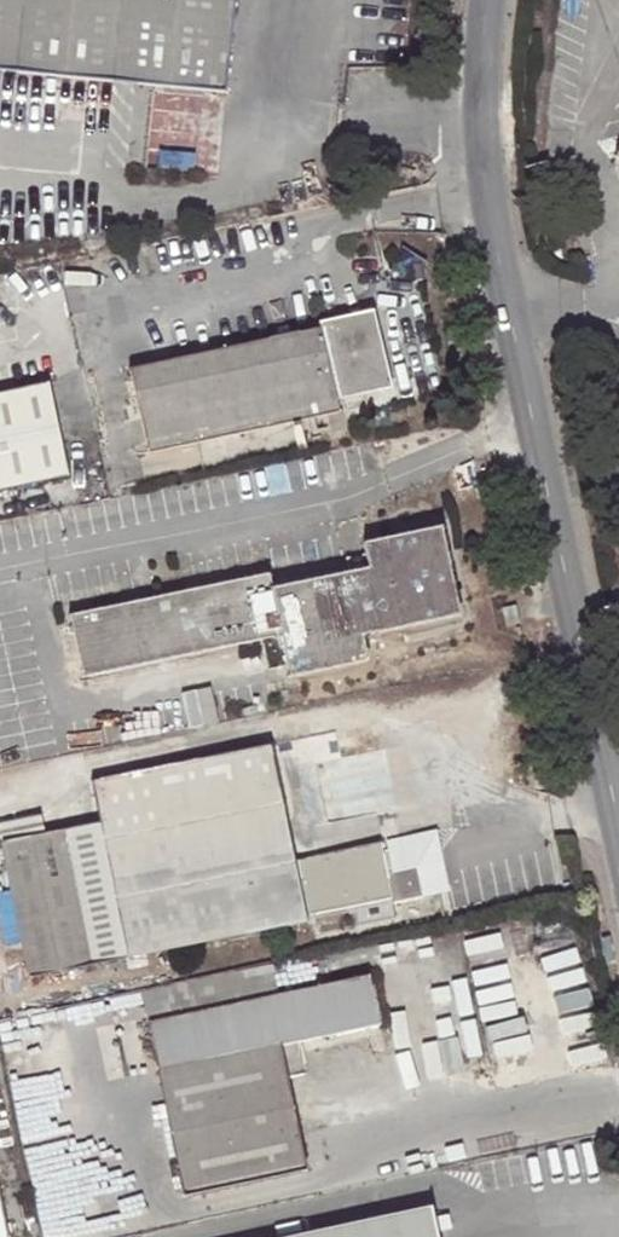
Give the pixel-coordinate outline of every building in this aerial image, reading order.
[(228,89),(236,0),(0,0),(0,70),(228,89)] [(146,447),(336,405),(334,398),(387,385),(386,380),(370,306),(317,318),(318,324),(128,367),(146,447)] [(47,383),(0,394),(0,488),(67,474),(47,383)] [(359,633),(457,612),(438,523),(360,539),(362,552),(365,565),(346,569),(268,586),(264,570),(63,613),(76,675),(257,637),(263,667),(282,663),(284,675),(364,658),(359,633)] [(365,565),(362,552),(343,556),(346,569),(365,565)] [(517,625),(513,607),(502,609),(506,626),(517,625)] [(293,861),(269,745),(89,782),(98,822),(44,834),(0,843),(0,845),(28,979),(355,910),(358,925),(394,917),(391,903),(423,896),(414,855),(391,860),(393,871),(385,873),(379,843),(345,850),(347,857),(306,865),(307,872),(296,875),(293,861)] [(44,834),(40,815),(0,824),(0,843),(44,834)] [(347,857),(345,850),(293,861),(296,875),(307,872),(306,865),(347,857)] [(146,1022),(273,995),(266,965),(140,991),(146,1022)] [(378,1025),(367,975),(273,995),(146,1022),(183,1194),(305,1169),(286,1077),(306,1073),(299,1042),(378,1025)] [(428,1208),(294,1236),(434,1236),(428,1208)]
